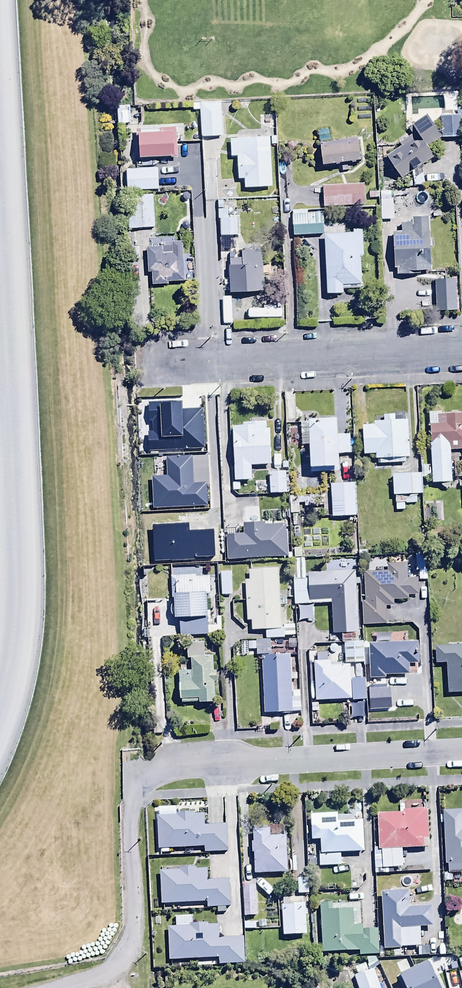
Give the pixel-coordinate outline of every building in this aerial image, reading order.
[(456,94),(443,94),(443,112),(456,112),(456,94)] [(219,103),(199,104),(201,139),(221,138),(219,103)] [(136,107),(116,107),(116,125),(136,125),(136,107)] [(433,157),(428,149),(442,139),(425,116),(410,127),(415,134),(399,145),(401,148),(386,159),(401,180),(433,157)] [(440,117),(442,139),(461,138),(461,132),(461,116),(440,117)] [(176,158),(175,143),(182,142),(181,125),(136,128),(139,160),(176,158)] [(244,190),(271,189),(269,140),(229,141),(230,158),(237,158),(238,181),(244,181),(244,190)] [(358,140),(319,142),(321,166),(341,164),(342,172),(350,171),(350,164),(359,163),(358,140)] [(127,170),(127,191),(157,191),(157,170),(127,170)] [(322,186),(323,209),(364,209),(364,186),(322,186)] [(379,221),(392,221),(392,208),(406,208),(405,192),(379,193),(379,221)] [(127,196),(128,229),(153,228),(152,195),(127,196)] [(292,215),(292,236),(320,236),(320,215),(292,215)] [(400,234),(391,234),(393,269),(397,269),(396,277),(415,276),(415,273),(428,272),(427,218),(411,218),(412,224),(400,225),(400,234)] [(237,219),(219,219),(219,238),(237,237),(237,219)] [(326,297),(341,296),(341,291),(364,290),(362,234),(323,235),(326,297)] [(171,247),(146,248),(147,274),(151,274),(151,287),(167,286),(167,284),(183,283),(181,243),(171,244),(171,247)] [(252,251),(252,246),(244,247),(244,252),(240,252),(240,259),(228,259),(229,295),(263,294),(261,251),(252,251)] [(456,281),(434,281),(434,313),(456,313),(456,281)] [(382,417),(382,424),(373,424),(373,428),(362,428),(364,456),(375,456),(376,462),(379,461),(380,465),(401,464),(401,460),(409,460),(407,423),(405,423),(404,414),(393,415),(393,417),(382,417)] [(422,479),(430,479),(431,485),(451,484),(450,451),(461,451),(461,417),(439,417),(439,414),(428,415),(430,467),(421,468),(422,476),(422,479)] [(339,474),(338,456),(352,456),(351,437),(337,438),(337,419),(308,420),(310,475),(339,474)] [(269,467),(269,432),(265,432),(265,425),(242,425),(242,429),(232,429),(233,483),(251,482),(250,468),(269,467)] [(205,489),(205,445),(189,445),(185,442),(178,442),(174,446),(174,480),(176,480),(176,489),(205,489)] [(285,474),(268,474),(269,496),(285,495),(285,474)] [(422,479),(422,476),(391,476),(392,497),(394,497),(394,512),(405,512),(405,506),(415,506),(415,497),(422,497),(422,479)] [(353,484),(330,484),(330,519),(354,518),(353,484)] [(198,494),(182,494),(182,507),(198,507),(198,494)] [(263,524),(242,525),(242,535),(225,536),(226,562),(287,558),(285,530),(281,530),(281,528),(263,529),(263,524)] [(418,572),(418,581),(426,581),(425,553),(414,554),(415,573),(418,572)] [(363,574),(364,603),(361,603),(362,626),(386,625),(385,608),(393,608),(393,602),(408,601),(407,597),(417,597),(416,581),(408,581),(408,580),(405,580),(405,565),(387,566),(387,573),(363,574)] [(174,622),(178,621),(179,637),(220,635),(220,627),(206,628),(205,597),(209,597),(208,578),(199,578),(198,566),(169,567),(171,599),(173,599),(174,622)] [(250,632),(265,632),(265,641),(284,640),(284,638),(294,637),(294,626),(283,626),(283,630),(279,630),(277,567),(247,568),(248,582),(244,582),(246,622),(250,622),(250,632)] [(231,597),(230,573),(220,573),(221,597),(231,597)] [(331,604),(332,636),(356,635),(354,573),(306,575),(306,582),(293,582),(294,605),(331,604)] [(180,701),(180,706),(214,705),(213,684),(216,684),(215,672),(212,672),(211,658),(203,658),(203,643),(185,644),(186,661),(189,661),(190,672),(177,673),(179,701),(180,701)] [(328,652),(344,651),(344,667),(330,668),(330,662),(312,663),(314,703),(350,702),(349,668),(364,668),(364,644),(328,644),(328,652)] [(369,681),(384,680),(384,677),(408,676),(407,667),(417,666),(416,644),(368,645),(369,681)] [(447,696),(461,695),(461,648),(433,648),(434,665),(446,665),(447,696)] [(290,693),(290,682),(296,682),(296,675),(290,675),(289,658),(261,659),(263,715),(299,714),(299,692),(290,693)] [(368,690),(368,711),(390,711),(390,690),(368,690)] [(401,870),(401,851),(428,851),(427,812),(401,812),(401,816),(377,817),(377,849),(374,849),(374,876),(385,875),(385,870),(401,870)] [(447,876),(461,875),(461,813),(442,814),(444,867),(446,867),(447,876)] [(168,850),(204,849),(204,854),(227,853),(226,827),(204,827),(204,816),(193,816),(193,815),(176,815),(176,819),(157,819),(158,851),(160,851),(160,854),(168,854),(168,850)] [(362,854),(360,823),(336,824),(335,816),(310,818),(311,843),(318,842),(319,870),(341,868),(340,855),(362,854)] [(251,833),(252,845),(251,845),(251,856),(253,855),(254,876),(287,875),(285,838),(269,839),(269,832),(251,833)] [(162,905),(206,904),(206,909),(230,909),(229,882),(206,882),(206,872),(161,873),(162,905)] [(308,880),(297,880),(297,896),(309,895),(308,880)] [(257,887),(242,887),(243,919),(258,918),(257,887)] [(432,929),(431,909),(408,910),(408,893),(380,894),(383,952),(402,952),(402,958),(410,957),(410,950),(419,949),(419,930),(432,929)] [(282,898),(282,906),(281,906),(282,937),(306,937),(305,898),(282,898)] [(361,933),(360,904),(319,906),(321,955),(359,953),(359,957),(380,956),(378,932),(361,933)] [(214,966),(214,960),(219,960),(219,967),(244,966),(243,941),(219,942),(219,926),(193,927),(192,917),(176,918),(176,929),(167,929),(169,962),(196,961),(197,967),(214,966)] [(353,979),(357,987),(380,987),(373,971),(353,979)]
